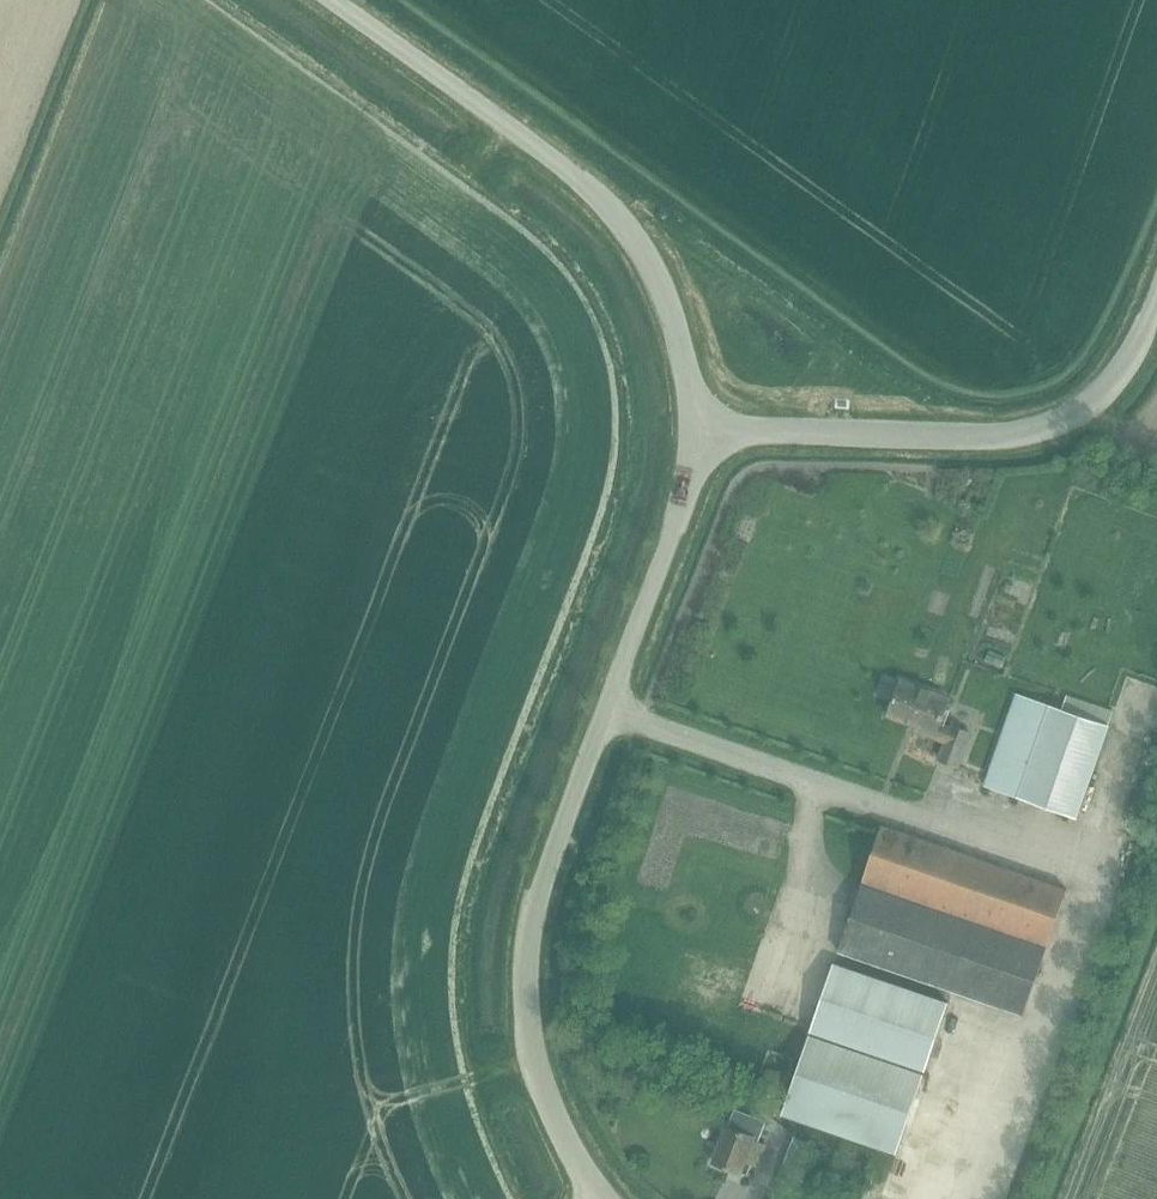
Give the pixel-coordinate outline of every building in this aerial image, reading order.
[(954,769),(968,735),(939,723),(948,703),(899,683),(886,717),(915,728),(914,731),(945,744),(937,762),(954,769)] [(1075,819),(1107,727),(1048,707),(1016,799),(1075,819)] [(839,950),(1023,1014),(1066,890),(882,827),(839,950)] [(898,1150),(949,1002),(835,962),(783,1110),(898,1150)] [(727,1125),(713,1161),(739,1171),(744,1159),(756,1164),(764,1143),(752,1138),(753,1135),(727,1125)] [(813,1146),(791,1137),(774,1181),(797,1189),(813,1146)]
